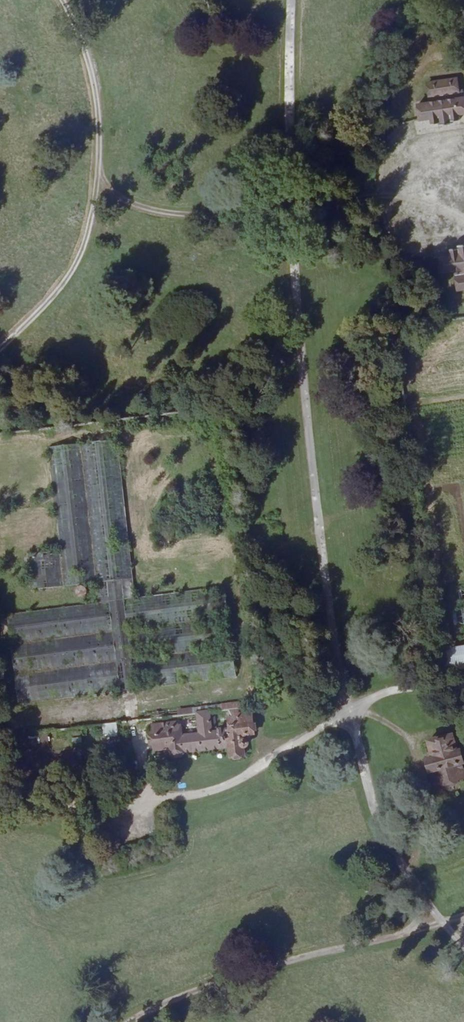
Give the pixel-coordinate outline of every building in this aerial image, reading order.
[(447,82),(447,83),(435,85),(438,104),(425,105),(428,120),(438,119),(438,124),(447,123),(447,126),(459,124),(459,121),(463,120),(463,80),(447,82)] [(458,251),(459,257),(451,258),(453,274),(463,272),(463,250),(458,251)] [(120,587),(121,592),(111,593),(112,603),(21,614),(31,705),(252,678),(246,632),(196,637),(192,607),(242,602),(241,588),(153,599),(152,589),(133,590),(132,584),(138,584),(136,575),(150,574),(146,541),(132,542),(126,498),(140,496),(133,439),(87,445),(101,546),(77,548),(77,552),(44,555),(48,586),(114,579),(115,587),(120,587)] [(87,445),(65,448),(77,548),(101,546),(87,445)] [(133,590),(152,589),(150,574),(136,575),(138,584),(132,584),(133,590)] [(48,590),(110,583),(111,593),(121,592),(120,587),(115,587),(114,579),(48,586),(48,590)] [(454,653),(457,666),(463,665),(463,652),(454,653)] [(159,722),(161,722),(209,716),(225,714),(256,711),(256,703),(158,715),(159,722)] [(226,733),(225,714),(209,716),(210,734),(191,737),(188,721),(175,722),(175,728),(161,729),(163,750),(178,747),(179,756),(240,749),(241,759),(246,759),(247,763),(251,762),(251,758),(256,758),(256,748),(263,747),(263,738),(267,738),(265,716),(254,718),(254,722),(244,723),(245,731),(226,733)] [(16,738),(18,747),(130,735),(129,726),(16,738)] [(463,786),(463,739),(443,744),(447,762),(441,764),(446,779),(450,777),(453,789),(463,786)]
